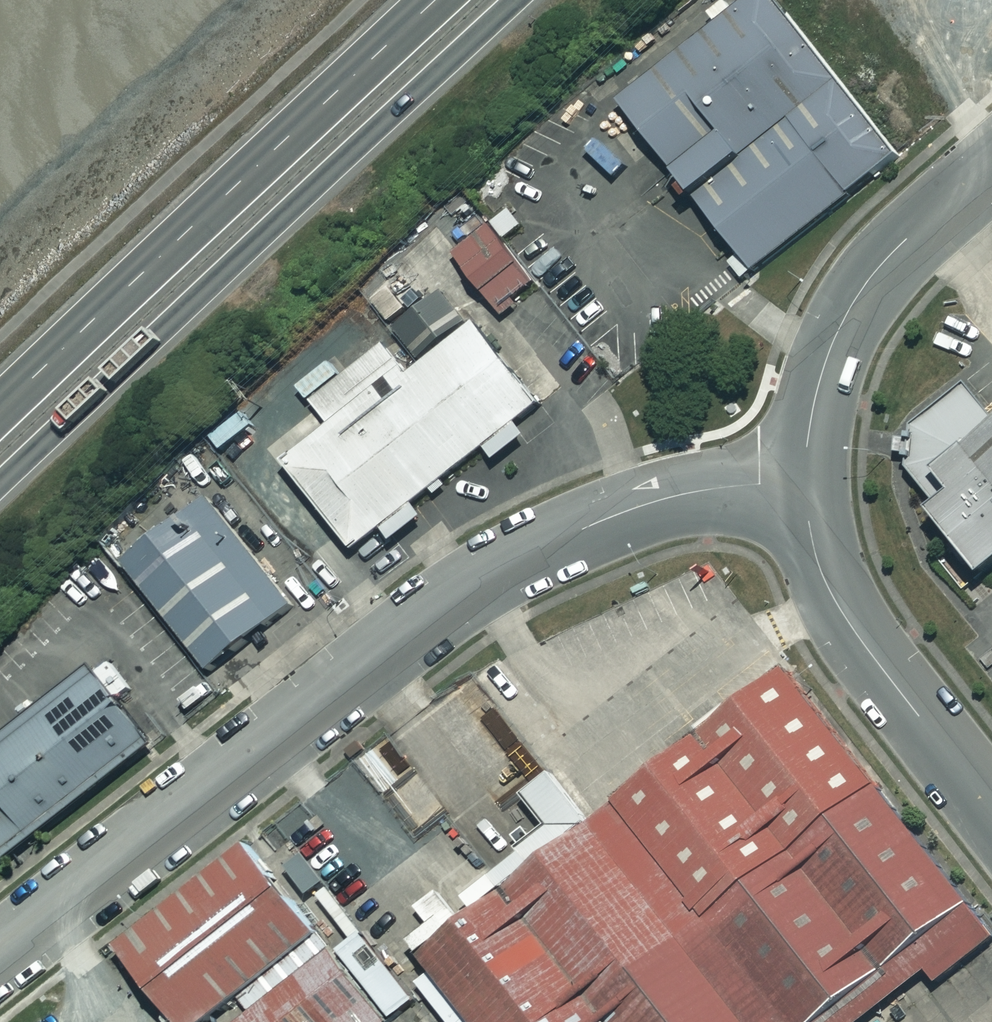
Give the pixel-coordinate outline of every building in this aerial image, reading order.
[(778,0),(777,0),(622,113),(742,278),(898,164),(778,0)] [(509,206),(490,221),(504,239),(523,224),(509,206)] [(534,283),(488,224),(452,253),(498,311),(534,283)] [(404,308),(388,286),(371,298),(387,321),(404,308)] [(445,293),(396,332),(417,357),(465,318),(445,293)] [(536,403),(472,321),(407,373),(383,343),(347,371),(335,356),(298,386),(327,423),(280,460),(350,548),(379,526),(390,539),(420,515),(410,502),(482,445),(493,458),(524,434),(513,421),(536,403)] [(981,398),(898,461),(991,582),(991,413),(981,398)] [(290,604),(202,490),(99,569),(120,595),(137,581),(206,670),(290,604)] [(788,668),(421,951),(476,1021),(815,1021),(970,902),(788,668)] [(91,669),(0,739),(0,859),(149,745),(91,669)] [(252,846),(123,948),(182,1021),(207,1021),(321,932),(252,846)] [(243,1021),(386,1021),(387,1021),(332,952),(243,1021)]
